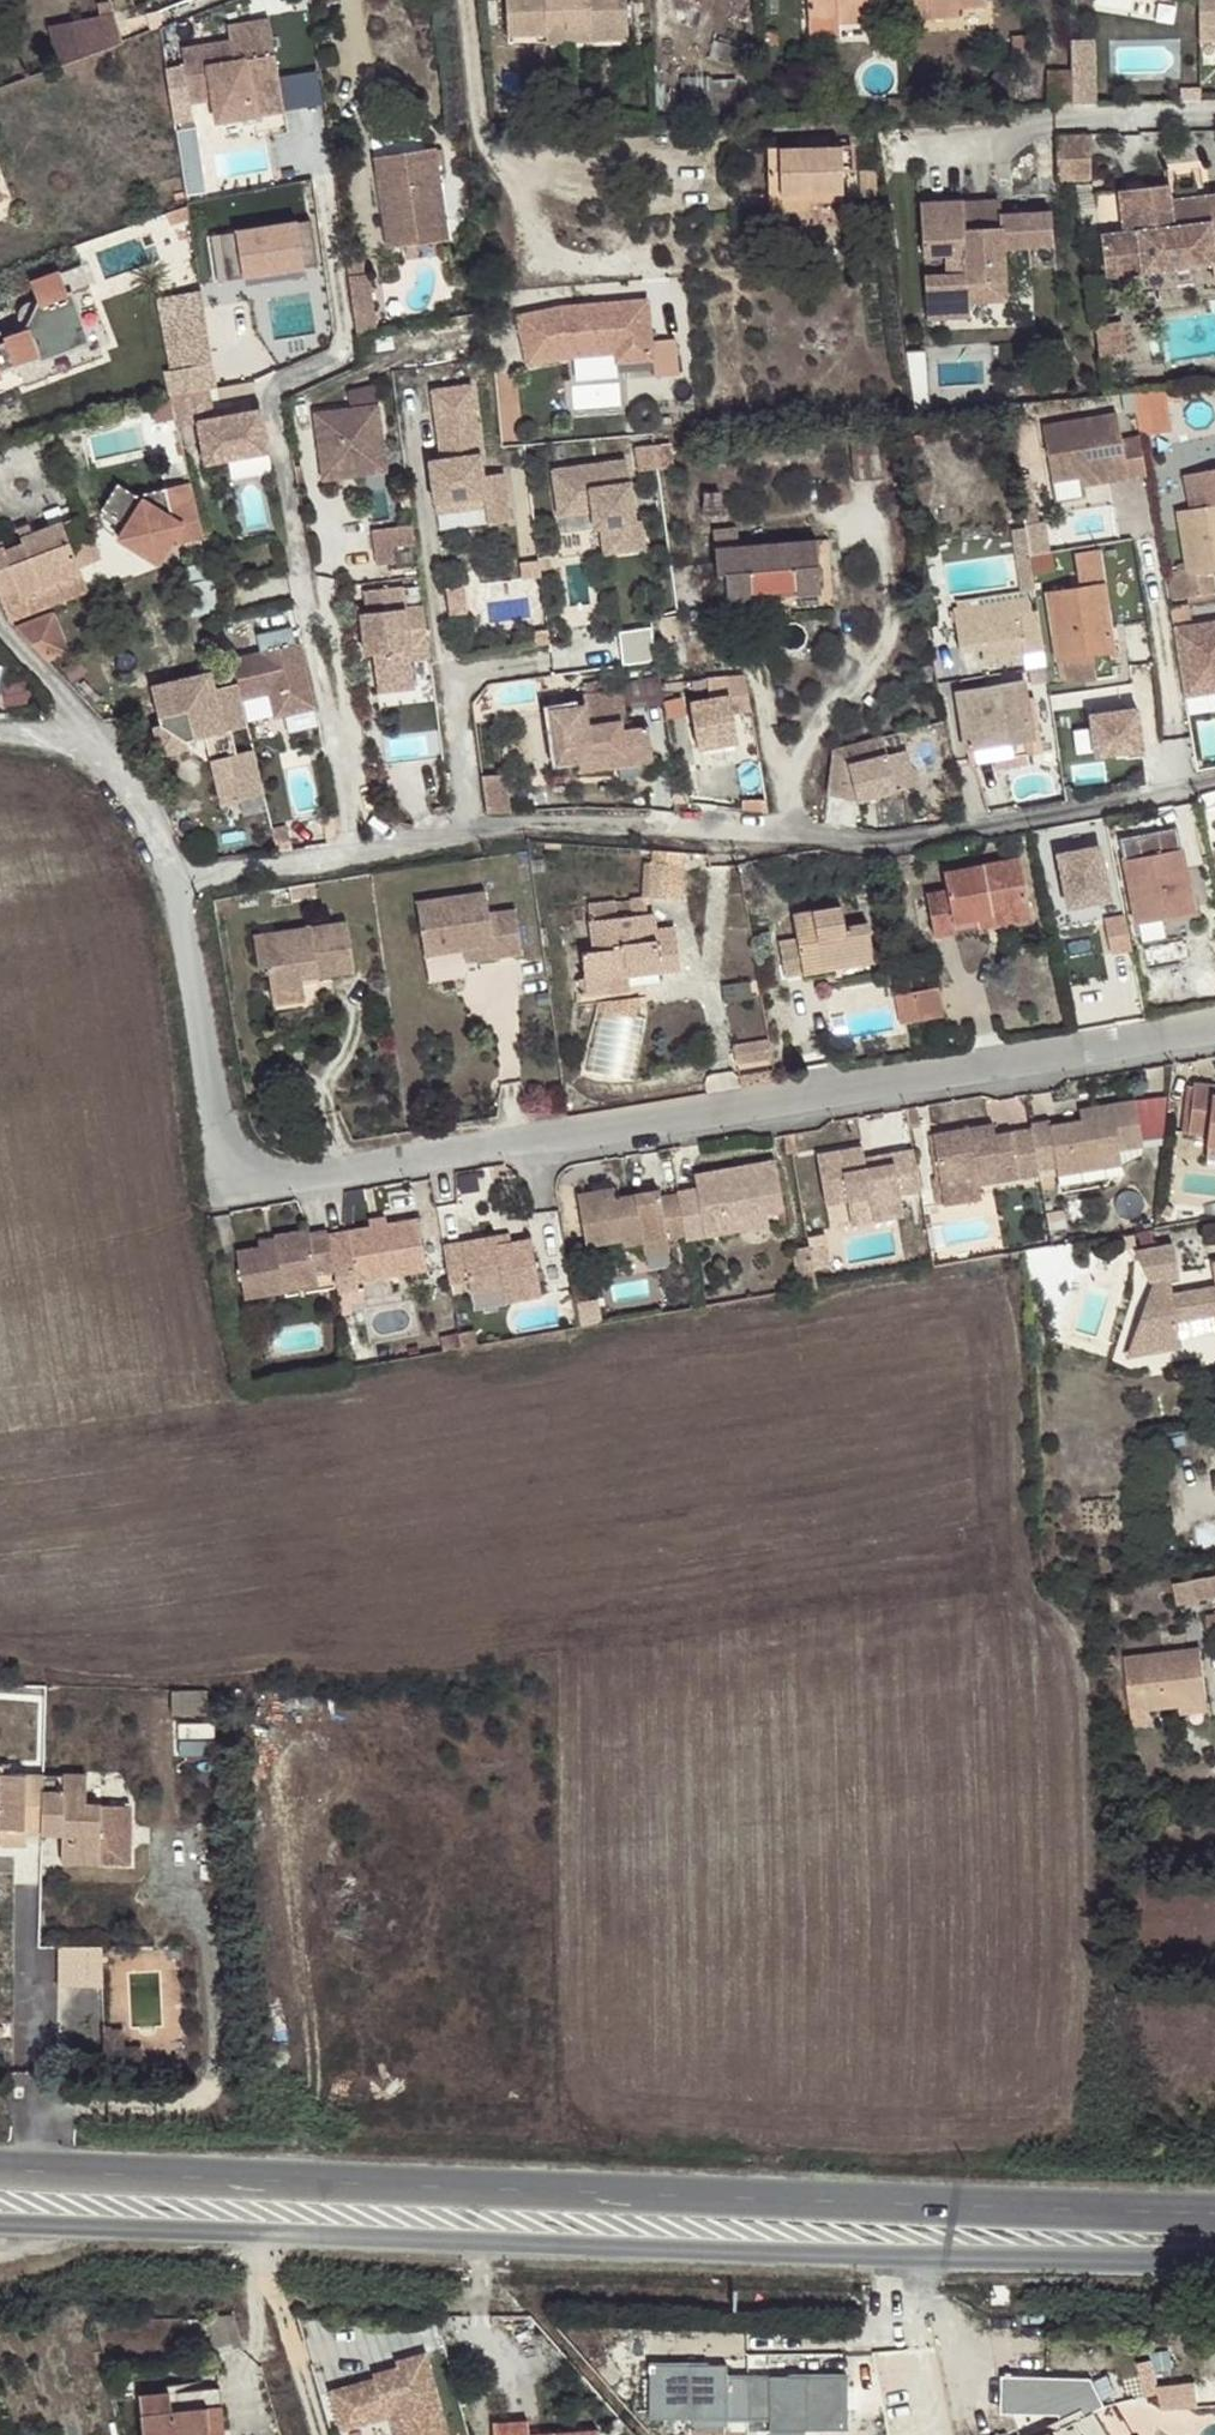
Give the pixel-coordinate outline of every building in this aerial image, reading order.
[(549,34),(548,20),(568,19),(568,28),(591,26),(591,41),(631,38),(629,0),(507,0),(509,37),(549,34)] [(903,10),(902,0),(808,0),(809,16),(837,14),(836,23),(885,20),(885,10),(903,10)] [(903,10),(913,9),(913,19),(962,15),(961,6),(988,5),(988,0),(902,0),(903,10)] [(1201,41),(1214,40),(1214,0),(1200,0),(1201,41)] [(50,24),(59,60),(124,44),(115,8),(50,24)] [(548,20),(549,34),(549,43),(569,42),(568,28),(568,19),(548,20)] [(284,116),(270,24),(228,31),(231,46),(234,66),(219,68),(216,48),(183,53),(191,106),(212,103),(216,126),(284,116)] [(569,42),(591,41),(591,26),(568,28),(569,42)] [(1205,41),(1204,60),(1214,60),(1214,41),(1205,41)] [(234,66),(231,46),(216,48),(219,68),(234,66)] [(1087,129),(1054,131),(1056,178),(1070,178),(1089,178),(1087,129)] [(840,146),(765,149),(767,194),(841,192),(840,146)] [(437,151),(374,158),(388,250),(449,241),(437,151)] [(1194,200),(1197,210),(1172,213),(1170,202),(1170,188),(1118,193),(1121,225),(1121,234),(1099,236),(1104,283),(1211,270),(1212,280),(1214,279),(1214,197),(1194,200)] [(999,200),(961,201),(961,210),(999,209),(999,200)] [(1197,210),(1194,200),(1170,202),(1172,213),(1197,210)] [(919,203),(920,252),(920,255),(940,254),(941,273),(920,273),(922,317),(964,315),(964,299),(1001,298),(1001,247),(1050,246),(1049,236),(1048,213),(999,216),(999,209),(961,210),(961,201),(919,203)] [(313,224),(217,233),(223,289),(318,279),(313,224)] [(32,276),(18,317),(0,324),(0,370),(18,364),(27,381),(119,344),(85,258),(32,276)] [(361,328),(380,325),(370,273),(351,277),(361,328)] [(204,288),(160,294),(171,367),(214,361),(204,288)] [(572,306),(516,318),(526,363),(570,354),(617,357),(616,367),(651,369),(655,312),(572,306)] [(1100,326),(1103,353),(1118,351),(1114,324),(1100,326)] [(487,524),(509,521),(503,473),(482,475),(470,385),(431,390),(442,470),(430,472),(436,512),(485,506),(487,524)] [(213,418),(208,389),(170,396),(177,426),(197,422),(205,463),(268,451),(260,409),(251,411),(252,416),(242,417),(241,413),(213,418)] [(1180,399),(1178,389),(1131,393),(1138,437),(1167,432),(1162,402),(1180,399)] [(379,404),(314,412),(321,465),(385,456),(379,404)] [(1115,414),(1041,427),(1051,483),(1078,478),(1104,474),(1106,483),(1126,479),(1115,414)] [(667,467),(665,448),(639,451),(641,470),(667,467)] [(273,467),(272,455),(242,457),(243,469),(273,467)] [(387,472),(385,456),(321,465),(323,480),(387,472)] [(430,472),(442,470),(441,460),(429,461),(430,472)] [(601,526),(605,552),(644,547),(640,519),(634,520),(625,460),(552,470),(559,515),(586,512),(584,506),(592,504),(593,510),(595,527),(601,526)] [(1162,575),(1167,605),(1214,598),(1214,591),(1212,572),(1214,571),(1214,469),(1182,475),(1188,509),(1175,512),(1186,571),(1162,575)] [(1106,483),(1104,474),(1078,478),(1079,488),(1106,483)] [(203,538),(190,482),(165,488),(136,495),(119,482),(102,505),(129,523),(120,537),(142,553),(167,547),(175,535),(177,544),(203,538)] [(373,537),(413,532),(410,512),(370,517),(373,537)] [(78,516),(33,534),(20,539),(22,544),(6,550),(4,545),(0,547),(0,598),(6,614),(86,583),(78,563),(100,555),(92,532),(85,534),(78,516)] [(29,524),(16,529),(20,539),(33,534),(29,524)] [(1026,544),(1023,527),(1012,527),(1015,546),(1026,544)] [(814,538),(712,547),(719,619),(735,617),(734,599),(819,592),(814,538)] [(1033,590),(1027,551),(1026,544),(1015,546),(1014,547),(1021,591),(1033,590)] [(157,564),(167,547),(142,553),(157,564)] [(1078,588),(1045,593),(1057,676),(1069,675),(1065,657),(1114,651),(1099,549),(1073,552),(1078,588)] [(368,638),(372,675),(412,672),(407,633),(426,631),(420,589),(402,591),(398,567),(359,573),(361,596),(356,597),(359,622),(367,621),(368,638)] [(982,660),(1042,651),(1036,611),(1029,612),(1027,598),(961,608),(955,609),(953,611),(951,612),(952,615),(957,644),(973,642),(975,655),(981,654),(982,660)] [(41,653),(63,645),(48,605),(10,620),(41,653)] [(670,616),(659,619),(663,643),(674,641),(670,616)] [(1172,627),(1183,697),(1214,692),(1214,620),(1172,627)] [(359,622),(360,639),(368,638),(367,621),(359,622)] [(259,652),(231,659),(236,678),(241,698),(269,692),(279,690),(284,714),(314,707),(299,643),(295,644),(291,626),(255,634),(259,652)] [(211,666),(145,677),(159,743),(206,734),(218,799),(265,795),(241,698),(236,678),(217,684),(211,666)] [(691,683),(694,696),(728,689),(725,675),(691,683)] [(967,764),(973,762),(992,759),(993,766),(993,769),(1008,767),(1008,764),(1006,756),(1025,753),(1041,751),(1032,696),(1025,699),(1022,681),(955,693),(967,764)] [(275,716),(284,714),(279,690),(269,692),(275,716)] [(558,761),(579,758),(624,753),(626,762),(653,759),(649,725),(622,729),(620,721),(623,719),(625,717),(626,714),(627,710),(625,690),(583,696),(585,706),(552,709),(558,761)] [(726,692),(689,699),(698,747),(735,740),(726,692)] [(1145,751),(1142,705),(1092,708),(1095,754),(1145,751)] [(853,741),(832,747),(825,792),(857,797),(896,786),(886,750),(858,759),(853,741)] [(1190,745),(1194,775),(1196,774),(1211,771),(1206,743),(1190,745)] [(903,746),(886,750),(896,786),(913,781),(903,746)] [(624,753),(579,758),(580,768),(626,762),(624,753)] [(1026,761),(1025,753),(1006,756),(1008,764),(1026,761)] [(992,759),(973,762),(975,769),(993,766),(992,759)] [(1200,794),(1203,811),(1214,808),(1214,791),(1200,794)] [(1119,840),(1134,923),(1183,914),(1193,912),(1177,828),(1119,840)] [(1096,844),(1057,852),(1067,904),(1107,896),(1096,844)] [(934,937),(977,929),(975,919),(1029,909),(1018,858),(943,872),(946,890),(925,894),(934,937)] [(415,901),(422,956),(462,950),(491,946),(493,960),(520,955),(515,911),(488,914),(485,891),(415,901)] [(586,906),(588,921),(646,913),(644,898),(586,906)] [(784,976),(823,970),(822,962),(872,954),(867,922),(845,927),(841,906),(792,915),(796,938),(778,941),(784,976)] [(975,919),(977,929),(1031,918),(1029,909),(975,919)] [(580,954),(585,996),(631,990),(630,985),(658,981),(657,974),(680,971),(675,927),(655,930),(653,912),(646,913),(588,921),(593,952),(580,954)] [(1130,913),(1110,915),(1113,949),(1133,947),(1130,913)] [(1183,914),(1134,923),(1136,935),(1186,926),(1183,914)] [(267,967),(270,991),(301,988),(300,981),(299,973),(315,971),(315,979),(354,975),(348,922),(252,935),(258,968),(267,967)] [(464,963),(493,960),(491,946),(462,950),(464,963)] [(822,962),(823,970),(873,960),(872,954),(822,962)] [(315,971),(299,973),(300,981),(315,979),(315,971)] [(301,988),(270,991),(272,1004),(302,1000),(301,988)] [(912,993),(917,1020),(943,1016),(937,988),(912,993)] [(901,1023),(917,1020),(912,993),(896,995),(901,1023)] [(630,999),(604,1002),(603,1013),(634,1008),(630,999)] [(736,1063),(771,1057),(768,1040),(732,1046),(736,1063)] [(1193,1087),(1188,1134),(1207,1136),(1206,1145),(1208,1146),(1206,1158),(1214,1158),(1214,1094),(1214,1085),(1193,1083),(1193,1087)] [(1188,1134),(1193,1087),(1186,1085),(1179,1133),(1188,1134)] [(1048,1121),(1030,1124),(1030,1127),(1038,1171),(1056,1167),(1057,1176),(1102,1168),(1098,1147),(1118,1144),(1119,1150),(1142,1146),(1134,1100),(1077,1109),(1080,1119),(1049,1125),(1048,1121)] [(992,1123),(967,1127),(969,1138),(994,1134),(992,1123)] [(978,1185),(1039,1175),(1038,1171),(1030,1127),(994,1134),(969,1138),(967,1127),(931,1133),(939,1180),(975,1174),(978,1185)] [(1121,1165),(1119,1150),(1118,1144),(1098,1147),(1102,1168),(1121,1165)] [(919,1191),(912,1149),(891,1152),(894,1162),(865,1167),(863,1157),(861,1146),(816,1154),(825,1204),(869,1196),(874,1221),(903,1216),(899,1194),(919,1191)] [(894,1162),(891,1152),(863,1157),(865,1167),(894,1162)] [(696,1187),(676,1190),(676,1193),(684,1236),(684,1240),(725,1233),(723,1220),(766,1213),(784,1210),(774,1158),(702,1171),(705,1185),(696,1187)] [(693,1173),(696,1187),(705,1185),(702,1171),(693,1173)] [(684,1236),(676,1193),(659,1196),(658,1190),(616,1198),(614,1188),(576,1194),(585,1246),(622,1239),(625,1257),(644,1252),(669,1247),(666,1239),(684,1236)] [(723,1220),(725,1233),(768,1225),(766,1213),(723,1220)] [(385,1215),(370,1218),(372,1227),(387,1224),(385,1215)] [(372,1227),(328,1235),(333,1260),(335,1271),(339,1293),(360,1289),(358,1282),(429,1269),(420,1218),(387,1224),(372,1227)] [(328,1235),(327,1229),(309,1233),(309,1230),(276,1236),(277,1238),(278,1244),(259,1246),(235,1251),(245,1301),(286,1293),(283,1283),(318,1277),(317,1273),(335,1271),(333,1260),(328,1235)] [(507,1233),(493,1235),(495,1245),(509,1243),(507,1233)] [(493,1235),(443,1244),(450,1282),(466,1279),(470,1302),(503,1296),(504,1304),(542,1297),(531,1238),(509,1243),(495,1245),(493,1235)] [(278,1244),(277,1238),(257,1240),(259,1246),(278,1244)] [(1205,1262),(1209,1282),(1166,1290),(1164,1277),(1177,1275),(1171,1246),(1117,1256),(1133,1282),(1125,1351),(1177,1341),(1173,1321),(1214,1313),(1214,1260),(1205,1262)] [(669,1247),(644,1252),(646,1261),(670,1256),(669,1247)] [(320,1287),(318,1277),(283,1283),(286,1293),(320,1287)] [(503,1296),(470,1302),(472,1310),(504,1304),(503,1296)] [(1200,1579),(1204,1600),(1214,1597),(1214,1576),(1200,1579)] [(1204,1600),(1200,1579),(1173,1584),(1178,1605),(1204,1600)] [(1214,1636),(1214,1615),(1206,1616),(1208,1637),(1214,1636)] [(1149,1723),(1148,1711),(1147,1706),(1206,1700),(1199,1649),(1124,1658),(1131,1726),(1149,1723)] [(207,1715),(207,1689),(171,1688),(171,1715),(207,1715)] [(1147,1706),(1148,1711),(1179,1707),(1180,1714),(1207,1711),(1206,1700),(1147,1706)] [(26,1774),(2,1774),(2,1766),(0,1766),(0,1843),(15,1843),(16,1817),(25,1817),(26,1774)] [(86,1776),(41,1775),(40,1835),(61,1835),(60,1862),(98,1863),(100,1804),(85,1803),(86,1776)] [(25,1817),(16,1817),(15,1843),(23,1843),(25,1817)] [(61,1944),(61,1985),(107,1985),(106,1943),(61,1944)] [(214,2354),(242,2347),(233,2313),(204,2317),(214,2354)] [(326,2383),(339,2431),(392,2416),(398,2434),(444,2434),(421,2356),(326,2383)] [(724,2365),(645,2366),(646,2422),(748,2419),(748,2381),(747,2378),(724,2378),(724,2365)] [(1004,2376),(1005,2412),(1100,2408),(1098,2371),(1004,2376)] [(847,2379),(748,2381),(748,2419),(769,2419),(769,2431),(848,2430),(847,2379)] [(1163,2381),(1163,2404),(1200,2404),(1200,2382),(1163,2381)] [(222,2405),(220,2386),(138,2395),(142,2434),(209,2434),(206,2406),(222,2405)] [(222,2405),(206,2406),(209,2434),(224,2434),(222,2405)] [(1049,2434),(1106,2434),(1092,2413),(1049,2434)] [(597,2429),(528,2434),(527,2420),(492,2422),(493,2434),(597,2434),(597,2429)]
